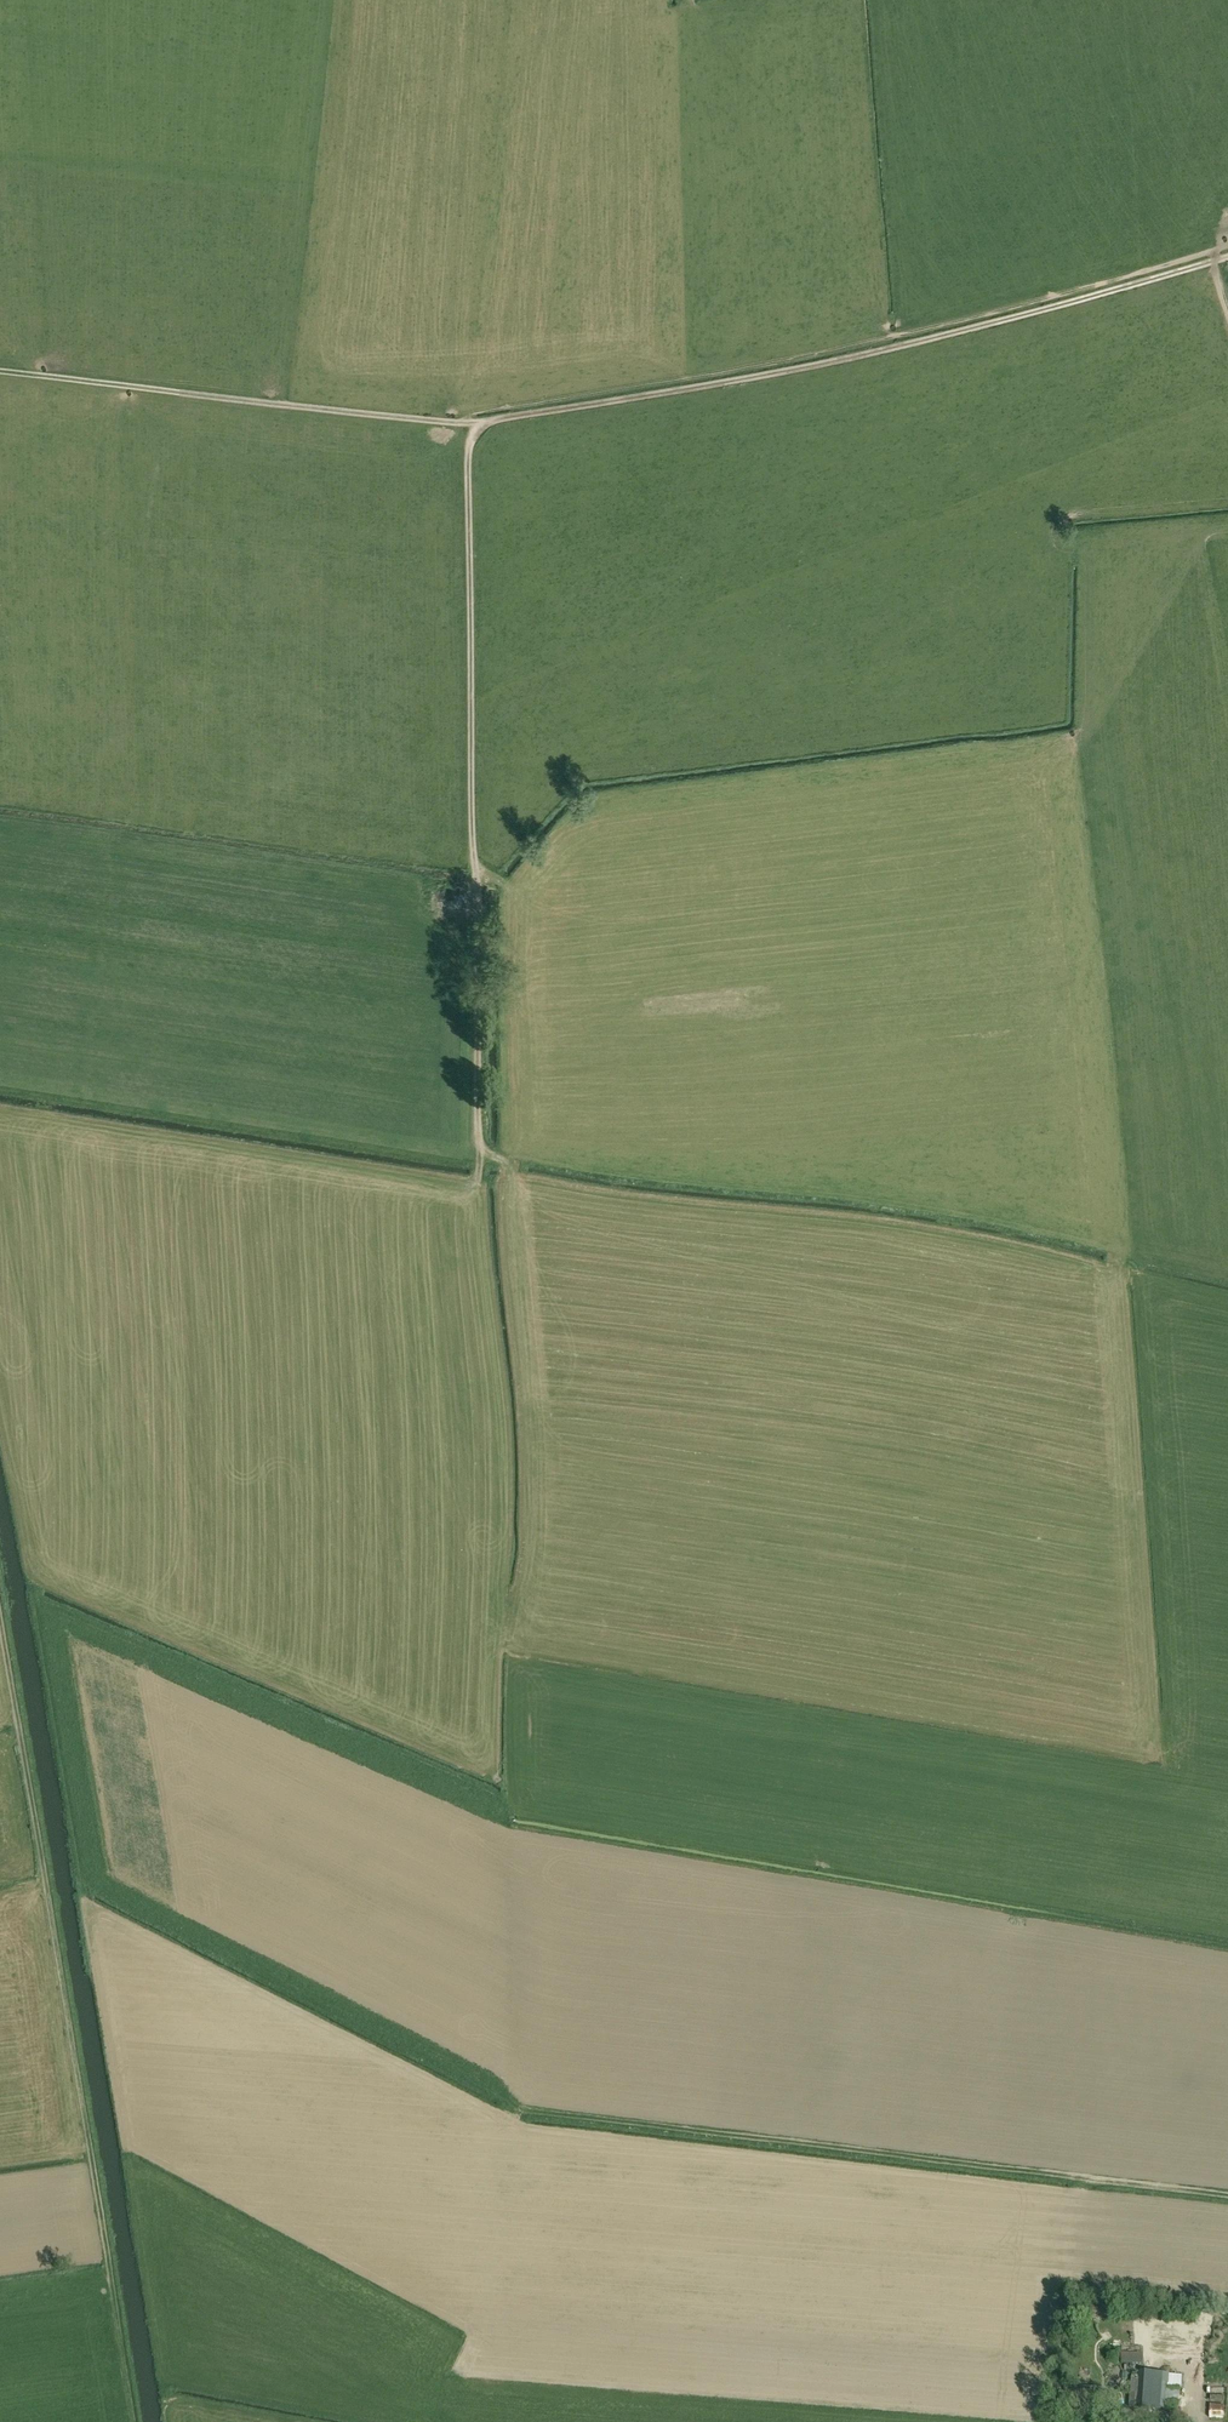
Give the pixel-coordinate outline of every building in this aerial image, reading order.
[(1113,2317),(1115,2306),(1086,2301),(1085,2312),(1113,2317)] [(1122,2352),(1121,2364),(1144,2365),(1144,2352),(1122,2352)] [(1203,2398),(1227,2399),(1227,2371),(1204,2371),(1203,2398)] [(1164,2409),(1165,2401),(1166,2388),(1167,2374),(1132,2372),(1129,2406),(1164,2409)]
